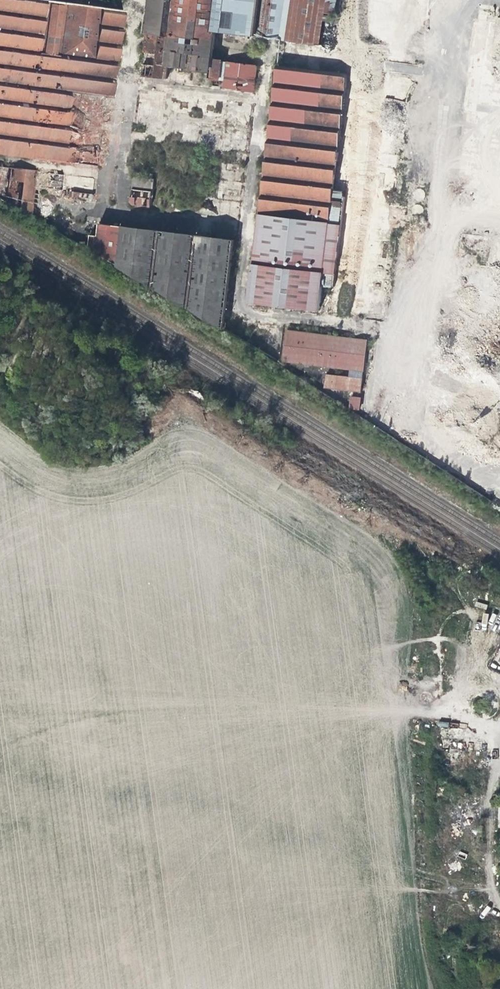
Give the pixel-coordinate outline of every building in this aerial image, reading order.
[(75,163),(77,148),(70,147),(76,93),(116,97),(126,9),(40,0),(0,0),(0,155),(75,163)] [(334,0),(146,0),(139,52),(154,54),(152,64),(144,65),(142,76),(165,79),(166,68),(168,68),(208,73),(209,84),(254,90),(257,65),(208,58),(212,31),(253,37),(253,36),(327,47),(334,0)] [(271,114),(261,199),(330,207),(335,163),(346,76),(276,67),(273,94),(271,114)] [(34,214),(36,169),(9,168),(9,198),(21,199),(21,213),(34,214)] [(124,228),(120,268),(225,330),(235,240),(124,228)] [(323,389),(361,393),(367,339),(284,330),(281,364),(325,369),(323,389)] [(348,408),(358,410),(361,398),(350,396),(348,408)]
